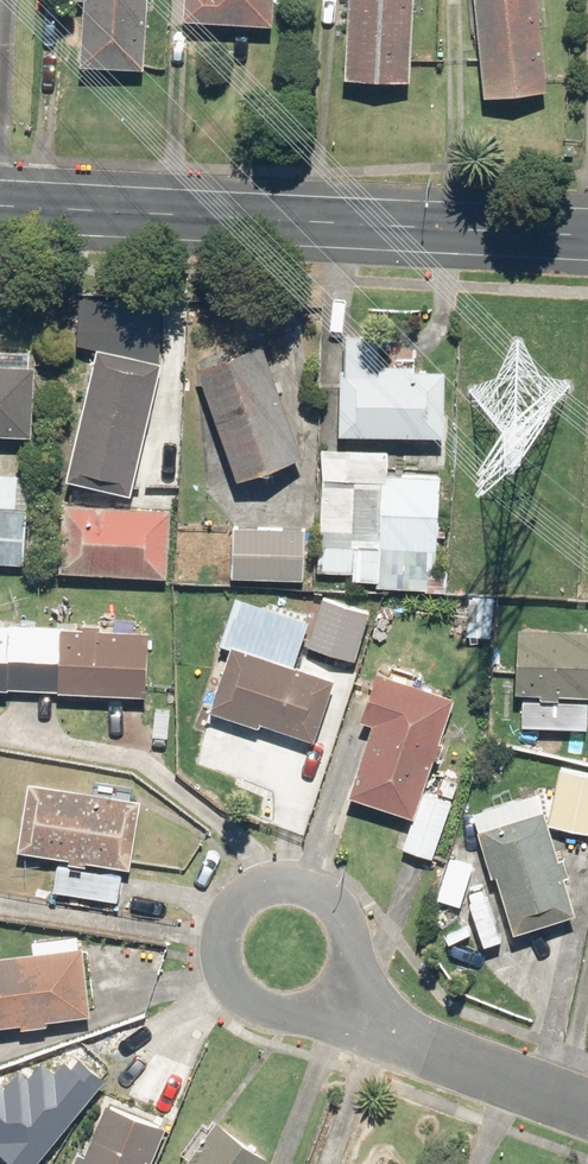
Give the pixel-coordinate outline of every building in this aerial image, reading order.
[(77,63),(143,67),(147,0),(81,0),(77,63)] [(181,18),(269,24),(271,0),(182,0),(181,18)] [(343,77),(408,80),(413,0),(347,0),(343,77)] [(483,94),(545,88),(536,0),(474,0),(483,94)] [(262,342),(197,364),(235,475),(301,453),(262,342)] [(162,361),(98,346),(65,476),(129,492),(162,361)] [(0,362),(0,434),(30,436),(34,364),(0,362)] [(442,370),(339,368),(338,432),(441,434),(442,370)] [(389,449),(320,447),(316,573),(376,575),(375,588),(448,590),(448,565),(437,565),(440,476),(388,474),(389,449)] [(24,563),(27,509),(40,510),(42,474),(0,472),(0,562),(24,563)] [(61,502),(57,571),(168,577),(172,508),(61,502)] [(232,526),(230,576),(304,580),(306,529),(232,526)] [(356,661),(371,613),(321,597),(305,645),(356,661)] [(0,619),(0,687),(148,694),(151,627),(0,619)] [(517,624),(513,689),(587,693),(587,627),(517,624)] [(333,678),(231,643),(210,706),(311,740),(333,678)] [(372,723),(348,793),(411,815),(452,694),(377,668),(360,718),(372,723)] [(522,700),(521,726),(587,728),(587,703),(522,700)] [(559,767),(549,824),(587,831),(587,772),(559,767)] [(140,798),(27,780),(16,848),(129,866),(140,798)] [(453,801),(421,790),(412,817),(402,848),(433,859),(453,801)] [(494,873),(512,931),(575,911),(543,808),(476,829),(490,874),(494,873)] [(56,865),(53,891),(117,900),(121,873),(56,865)] [(0,953),(0,1022),(89,1012),(81,944),(0,953)] [(0,1144),(0,1153),(13,1163),(31,1163),(98,1080),(74,1062),(67,1071),(62,1066),(57,1072),(43,1061),(28,1079),(21,1073),(7,1091),(0,1085),(0,1143),(0,1144)] [(76,1163),(152,1163),(167,1128),(109,1104),(86,1159),(79,1156),(76,1163)] [(182,1163),(269,1163),(271,1161),(215,1120),(182,1163)] [(373,1163),(391,1163),(381,1155),(373,1163)]
